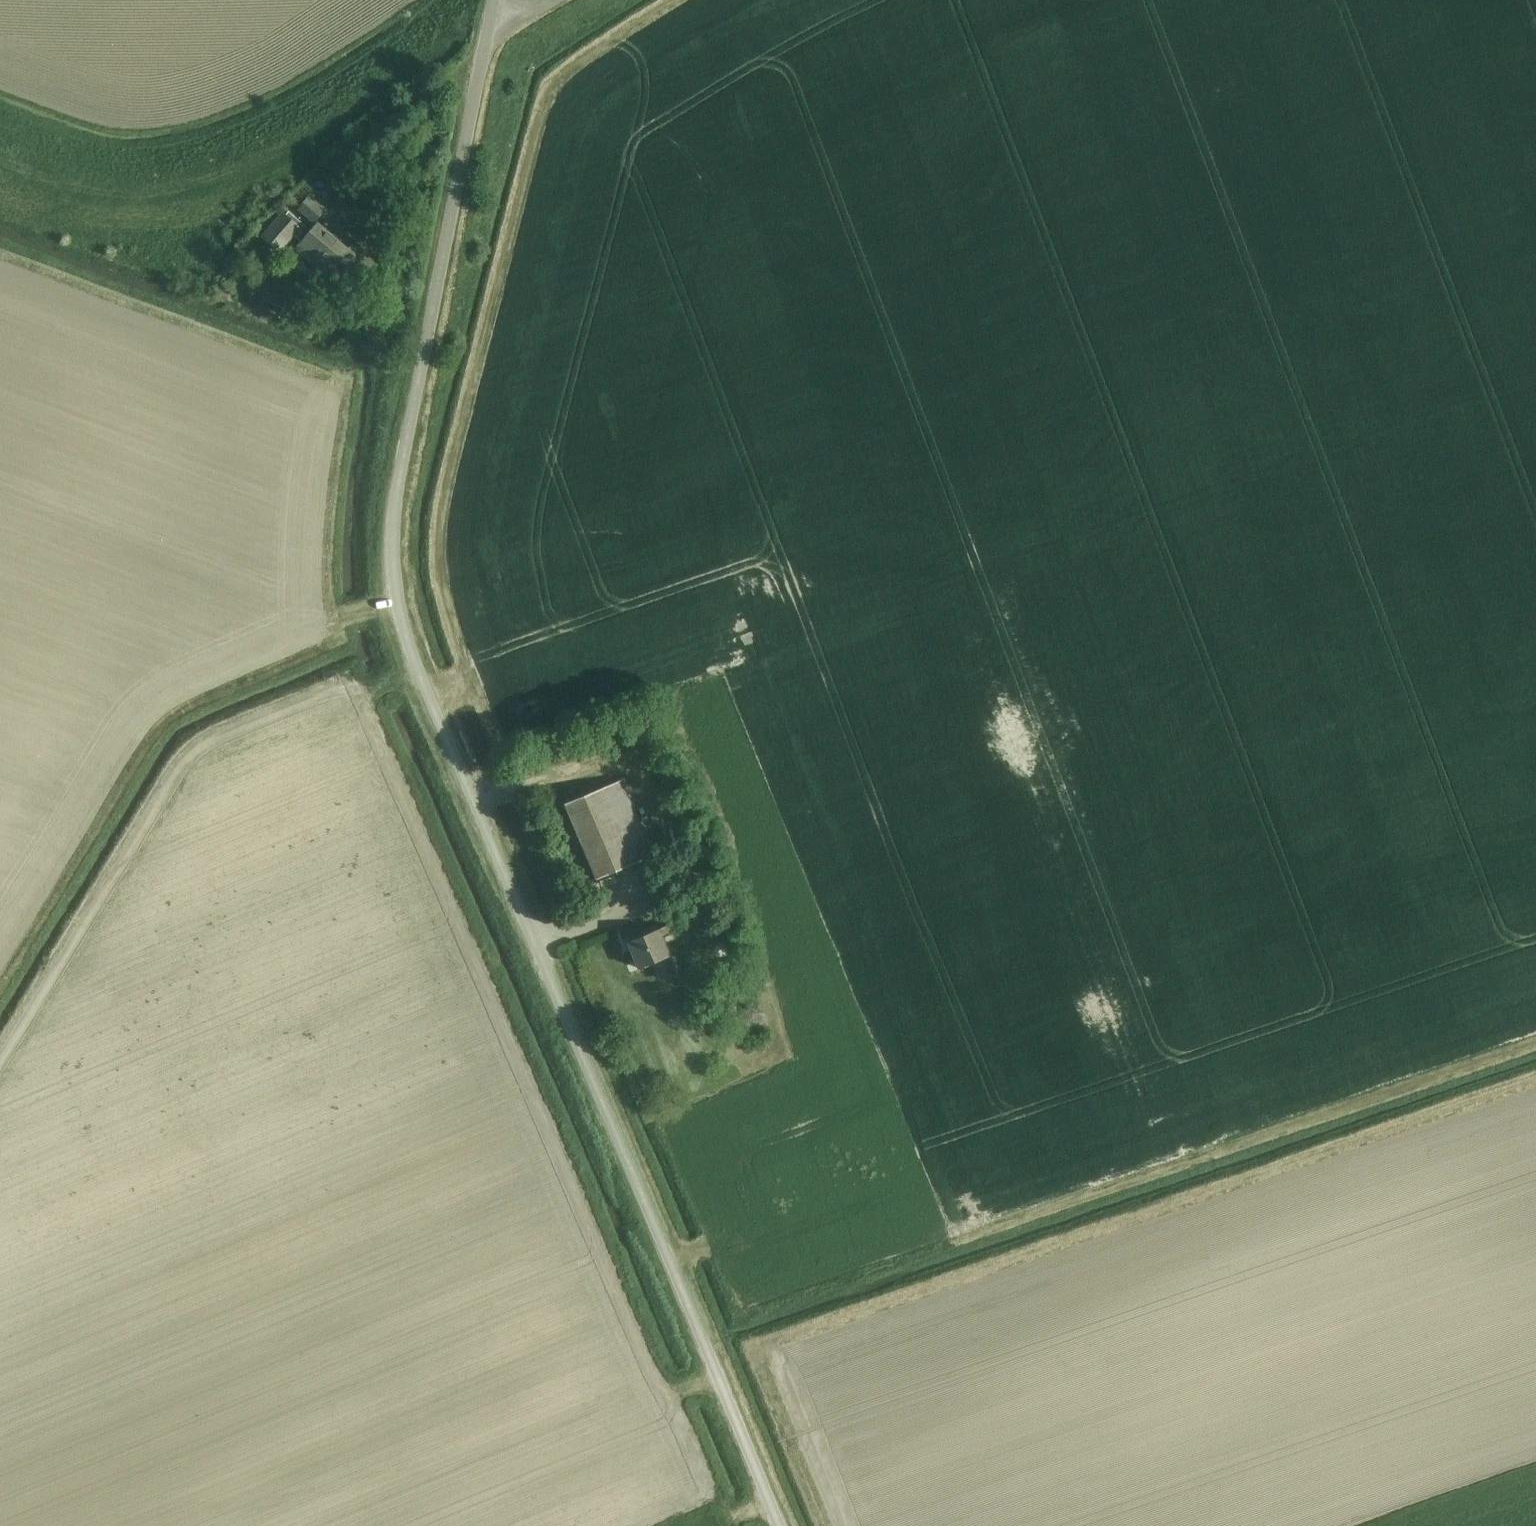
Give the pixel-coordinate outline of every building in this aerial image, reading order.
[(342,211),(338,188),(321,191),(325,214),(342,211)] [(314,221),(324,209),(309,196),(298,208),(314,221)] [(278,251),(302,223),(288,211),(285,215),(283,213),(262,237),(278,251)] [(327,274),(340,259),(355,272),(368,257),(363,253),(362,255),(351,246),(348,250),(317,223),(296,248),(327,274)] [(595,878),(651,855),(619,780),(564,803),(595,878)] [(660,939),(672,934),(668,923),(655,928),(653,924),(639,930),(641,934),(626,940),(639,969),(652,964),(658,979),(675,972),(660,939)]
